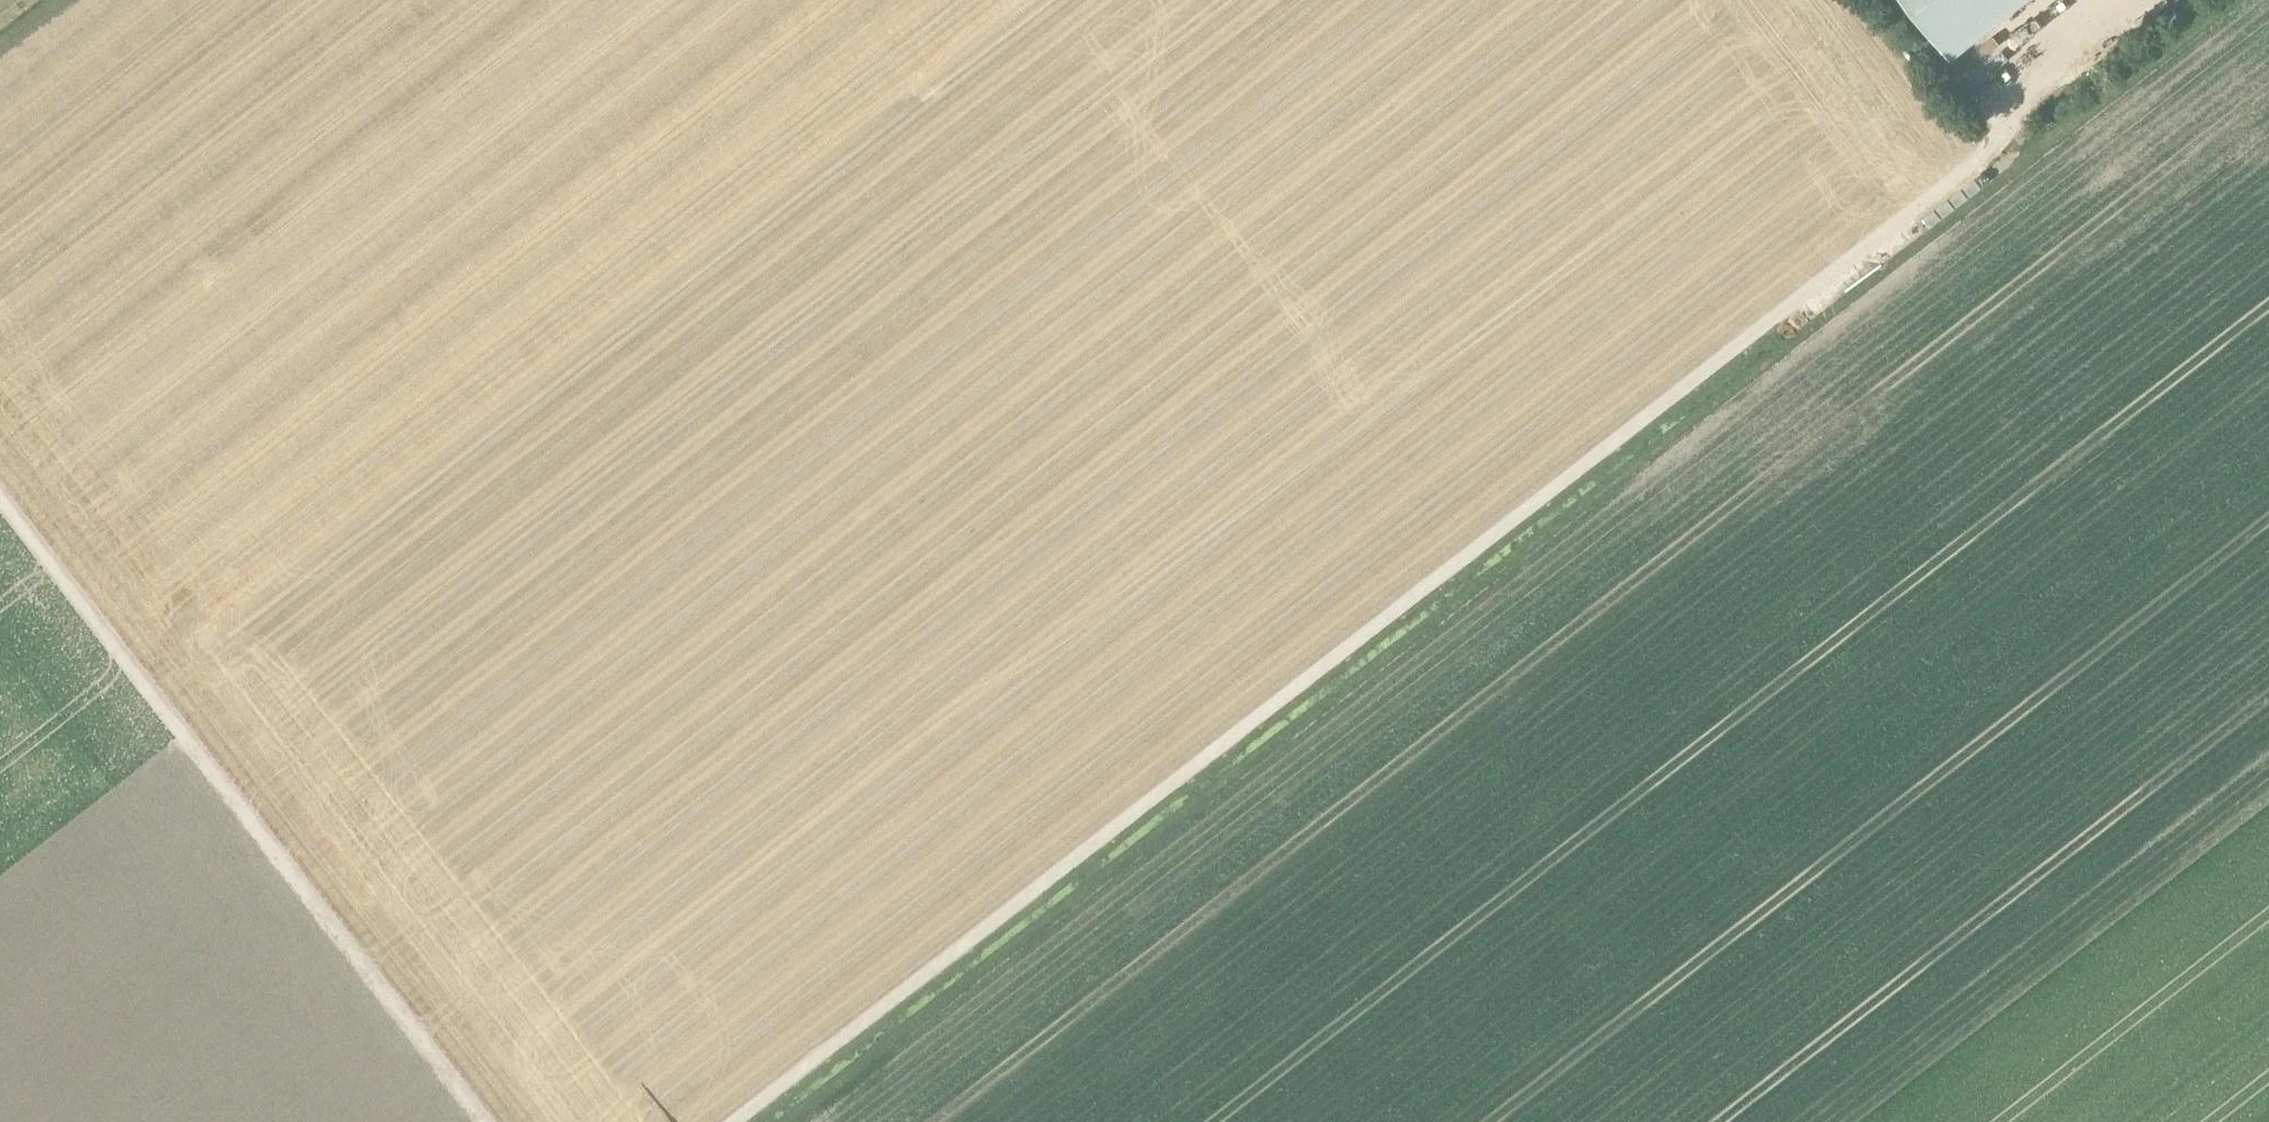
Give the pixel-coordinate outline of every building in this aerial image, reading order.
[(1948,58),(2023,0),(1903,0),(1948,58)]
